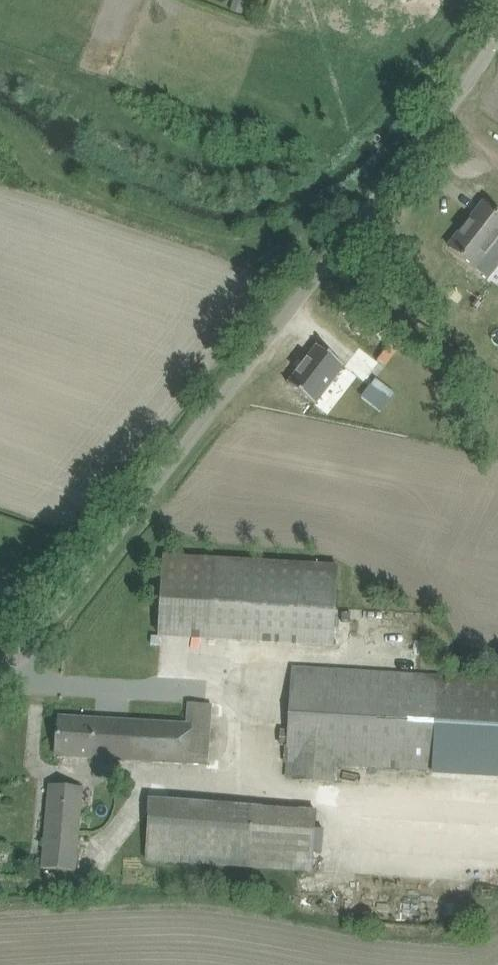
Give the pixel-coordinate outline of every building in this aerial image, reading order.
[(231,10),(241,14),(245,2),(238,0),(235,0),(231,10)] [(464,259),(476,269),(497,241),(497,214),(484,203),(449,248),(464,259)] [(317,345),(288,383),(314,404),(344,366),(320,347),(317,345)] [(159,635),(333,646),(338,567),(164,556),(159,635)] [(294,764),(293,780),(334,782),(335,766),(433,773),(497,775),(497,681),(439,679),(293,669),(289,730),(281,729),(279,746),(289,746),(288,763),(294,764)] [(56,757),(77,759),(208,766),(211,705),(189,704),(187,724),(79,719),(60,717),(56,757)] [(42,869),(76,872),(83,788),(49,785),(42,869)] [(146,861),(248,868),(312,873),(317,813),(253,808),(150,798),(146,861)]
